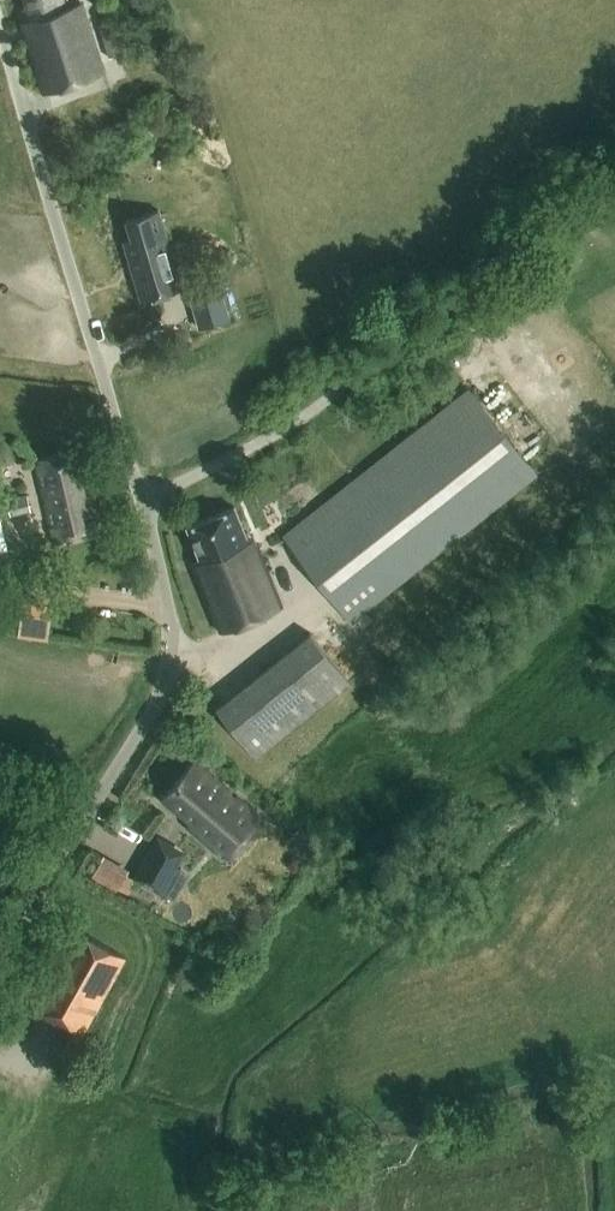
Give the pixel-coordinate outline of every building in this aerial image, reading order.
[(107,74),(82,3),(72,6),(70,0),(26,0),(33,20),(23,23),(48,94),(107,74)] [(118,19),(99,24),(109,59),(128,54),(118,19)] [(142,39),(132,42),(136,55),(146,52),(142,39)] [(144,301),(183,290),(161,211),(129,220),(135,240),(127,242),(144,301)] [(231,319),(221,286),(189,295),(198,328),(231,319)] [(289,543),(355,626),(539,480),(473,397),(289,543)] [(58,550),(104,539),(95,500),(87,502),(77,457),(38,466),(58,550)] [(6,500),(10,517),(31,512),(27,495),(6,500)] [(9,549),(0,508),(0,551),(9,549)] [(223,637),(286,611),(246,510),(191,532),(203,562),(194,566),(223,637)] [(17,632),(47,637),(53,602),(23,597),(17,632)] [(310,633),(216,707),(257,758),(351,684),(310,633)] [(263,827),(192,768),(161,806),(189,829),(186,833),(230,868),(263,827)] [(104,853),(92,871),(129,894),(140,875),(104,853)] [(158,853),(137,890),(161,905),(183,867),(158,853)] [(82,1047),(129,963),(76,934),(29,1018),(82,1047)]
